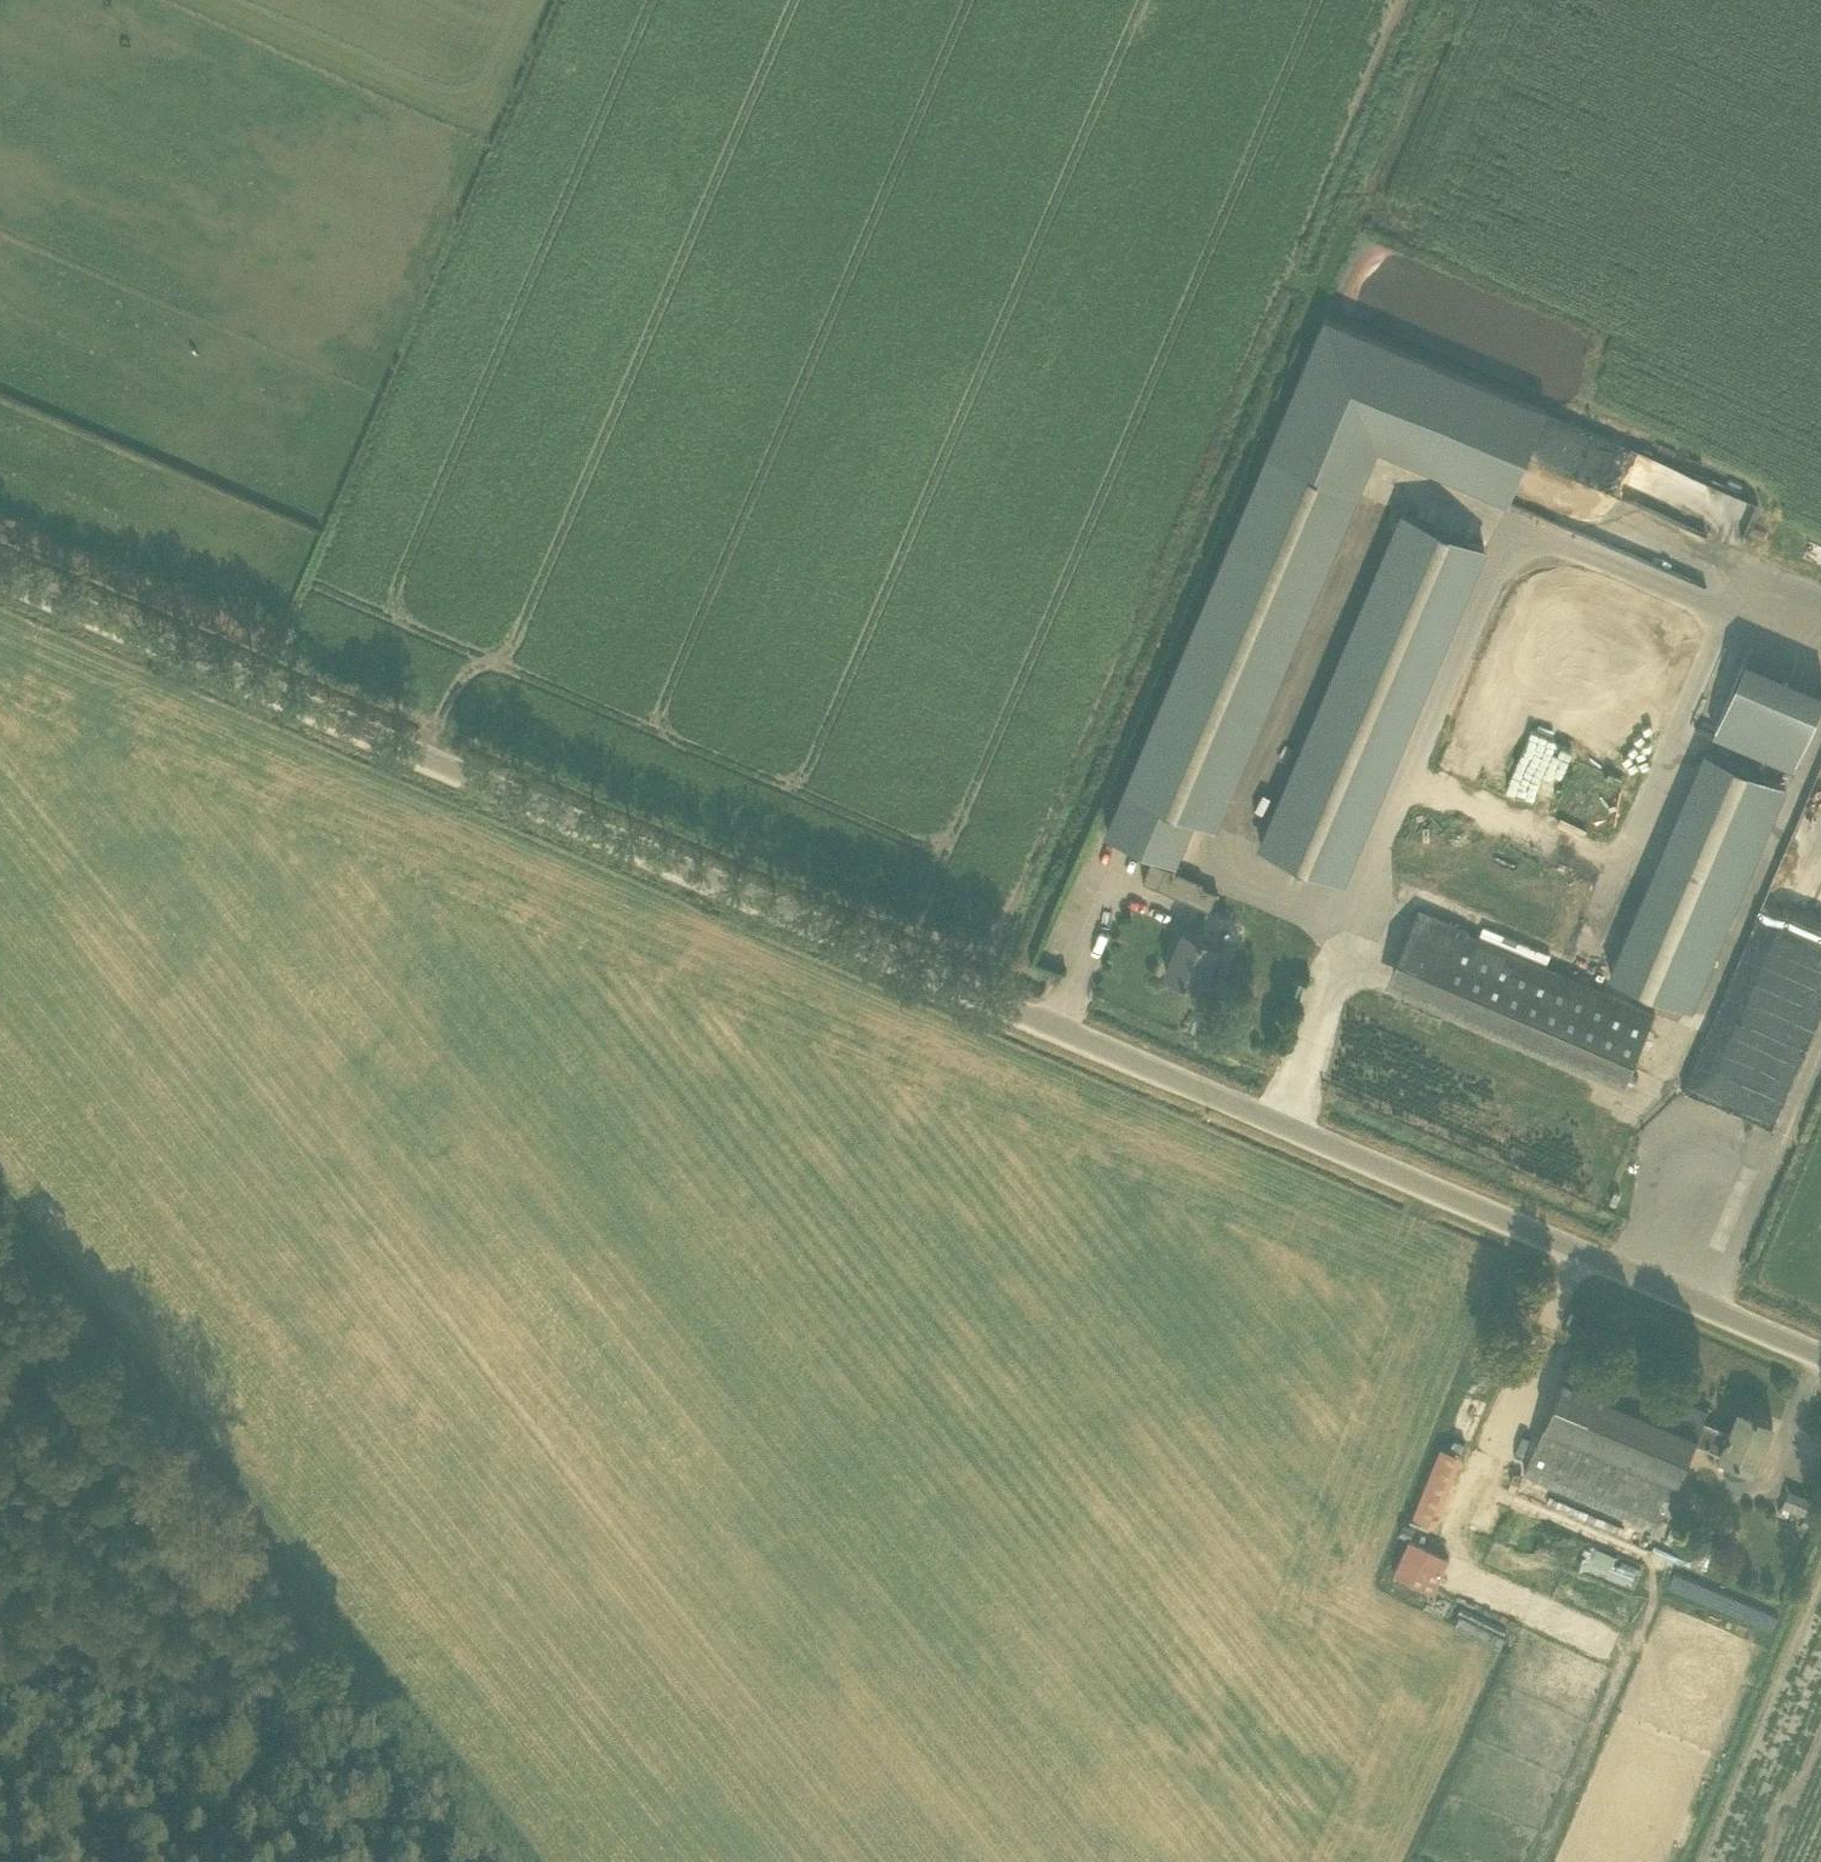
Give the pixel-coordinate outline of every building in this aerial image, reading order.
[(1260,468),(1119,803),(1186,831),(1327,496),(1260,468)] [(1626,490),(1554,474),(1552,484),(1539,481),(1531,516),(1616,535),(1626,490)] [(1381,518),(1239,854),(1320,887),(1461,552),(1381,518)] [(1700,590),(1699,598),(1733,601),(1734,594),(1700,590)] [(1790,763),(1820,686),(1734,653),(1705,731),(1790,763)] [(1787,784),(1706,750),(1611,973),(1692,1008),(1787,784)] [(1150,858),(1141,876),(1209,906),(1217,888),(1150,858)] [(1185,927),(1176,948),(1167,971),(1202,985),(1217,950),(1215,949),(1229,915),(1208,907),(1197,932),(1185,927)] [(1470,929),(1419,907),(1403,943),(1394,965),(1632,1066),(1656,1011),(1469,932),(1470,929)] [(1655,1529),(1660,1518),(1694,1440),(1753,1466),(1774,1420),(1741,1407),(1731,1430),(1704,1418),(1708,1409),(1575,1352),(1524,1473),(1655,1529)]
